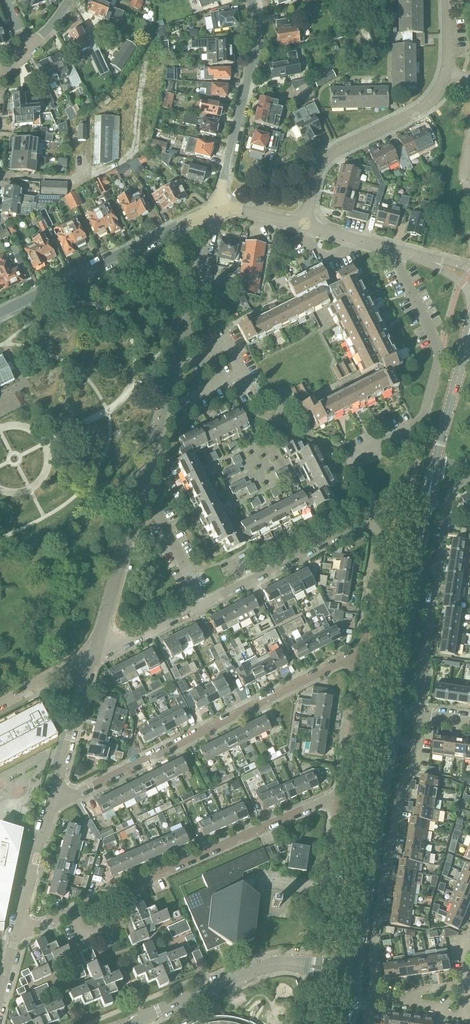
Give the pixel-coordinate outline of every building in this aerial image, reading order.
[(110,7),(94,0),(92,0),(92,1),(89,2),(87,7),(88,10),(88,11),(96,15),(95,17),(102,20),(98,30),(105,33),(114,8),(110,7)] [(422,0),(398,0),(399,33),(391,34),(392,46),(391,46),(392,89),(415,89),(415,47),(423,47),(422,0)] [(141,6),(131,2),(129,6),(140,11),(141,6)] [(221,30),(221,29),(238,26),(238,24),(239,24),(238,19),(237,19),(236,13),(230,14),(228,7),(218,10),(218,12),(210,13),(213,31),(221,30)] [(313,7),(295,10),(296,17),(314,14),(313,7)] [(299,43),(304,42),(302,27),(296,27),(290,28),(288,19),(276,21),(277,30),(276,30),(277,39),(276,41),(276,43),(278,44),(278,46),(299,43)] [(360,29),(366,49),(378,45),(374,33),(375,32),(373,26),(373,25),(371,26),(371,25),(360,29)] [(68,37),(64,39),(67,46),(72,44),(77,55),(88,50),(100,73),(107,69),(99,52),(94,39),(87,29),(82,32),(81,30),(74,33),(73,32),(71,34),(70,35),(68,36),(68,37)] [(188,37),(197,38),(198,31),(189,30),(188,37)] [(232,45),(232,42),(222,42),(222,39),(194,40),(194,42),(191,42),(191,49),(206,49),(206,54),(207,54),(216,54),(234,53),(234,47),(233,47),(233,45),(232,45)] [(114,59),(110,65),(120,72),(136,47),(126,41),(118,52),(114,59)] [(285,76),(300,74),(297,51),(288,53),(289,62),(270,65),(272,78),(280,77),(280,78),(285,78),(285,76)] [(234,59),(234,53),(216,54),(207,54),(207,61),(212,61),(212,65),(233,64),(233,61),(233,59),(234,59)] [(51,56),(52,59),(49,60),(59,81),(68,77),(73,88),(82,84),(74,68),(67,72),(60,55),(58,56),(57,54),(51,56)] [(41,76),(43,75),(46,81),(47,81),(49,86),(59,81),(49,60),(37,66),(41,76)] [(229,69),(214,70),(214,68),(204,68),(198,68),(198,74),(204,75),(214,75),(214,80),(222,79),(222,80),(230,80),(229,69)] [(166,69),(166,80),(177,81),(177,69),(166,69)] [(317,87),(336,77),(332,70),(313,80),(317,87)] [(295,91),(309,82),(307,79),(293,82),(290,84),(295,91)] [(226,97),(227,86),(213,86),(213,84),(203,84),(202,90),(206,90),(205,96),(212,96),(226,97)] [(374,108),(373,87),(359,88),(360,108),(374,108)] [(373,87),(374,108),(388,108),(388,87),(373,87)] [(331,109),(346,108),(345,88),(331,88),(331,109)] [(346,108),(360,108),(359,88),(345,88),(346,108)] [(43,93),(43,94),(47,103),(52,101),(53,100),(48,91),(43,93)] [(12,96),(14,114),(31,113),(32,115),(39,114),(38,106),(26,107),(25,95),(20,96),(20,92),(14,92),(14,96),(12,96)] [(162,108),(171,110),(174,95),(165,93),(162,108)] [(263,129),(264,125),(275,127),(278,128),(282,108),(276,107),(277,103),(259,99),(254,123),(255,123),(254,127),(263,129)] [(52,101),(47,103),(50,110),(55,108),(52,101)] [(225,108),(223,107),(223,105),(202,101),(200,112),(221,117),(221,115),(224,115),(225,108)] [(319,114),(314,103),(292,113),(298,124),(296,125),(302,138),(304,137),(307,142),(308,141),(309,143),(315,140),(315,138),(316,137),(315,134),(319,132),(318,130),(320,129),(314,116),(319,114)] [(76,117),(81,114),(76,105),(71,107),(76,117)] [(71,107),(65,110),(69,120),(76,117),(71,107)] [(99,110),(72,124),(78,137),(84,133),(83,130),(103,119),(101,115),(99,110)] [(40,126),(39,114),(32,115),(31,113),(14,114),(14,118),(12,119),(13,124),(14,125),(15,126),(32,125),(32,127),(40,126)] [(182,123),(196,127),(196,125),(198,119),(198,118),(184,115),(182,123)] [(219,124),(202,120),(198,119),(196,125),(202,126),(200,133),(203,133),(203,135),(209,136),(209,135),(217,136),(219,124)] [(409,135),(418,153),(428,148),(419,130),(409,135)] [(264,155),(269,136),(254,132),(250,145),(251,145),(249,151),(264,155)] [(53,134),(45,133),(44,141),(52,142),(53,134)] [(399,139),(408,158),(418,153),(409,135),(399,139)] [(431,155),(436,153),(434,150),(436,149),(437,143),(434,136),(428,139),(433,148),(428,150),(431,155)] [(10,137),(8,153),(37,157),(39,141),(10,137)] [(189,138),(186,152),(195,155),(198,156),(197,157),(204,159),(204,157),(211,159),(214,146),(198,142),(199,140),(189,138)] [(152,140),(150,150),(156,152),(164,154),(167,144),(152,140)] [(105,150),(99,154),(105,166),(133,152),(130,147),(128,143),(107,154),(105,150)] [(380,148),(389,167),(398,162),(390,144),(380,148)] [(378,171),(389,167),(380,148),(370,153),(378,171)] [(164,154),(156,152),(155,156),(162,162),(168,167),(172,156),(164,154)] [(37,157),(8,153),(6,169),(35,172),(37,157)] [(146,155),(138,159),(141,165),(148,161),(146,155)] [(141,165),(138,159),(127,164),(133,175),(143,169),(141,165)] [(406,167),(408,170),(413,168),(408,159),(404,162),(406,167)] [(183,165),(180,176),(186,177),(203,182),(203,180),(205,179),(205,177),(204,175),(206,169),(190,165),(189,166),(183,165)] [(125,172),(122,167),(122,166),(116,169),(119,175),(125,172)] [(339,176),(359,181),(362,171),(342,166),(339,176)] [(336,187),(356,192),(359,181),(339,176),(336,187)] [(102,180),(101,178),(96,180),(98,185),(97,186),(101,195),(108,191),(105,186),(102,180)] [(166,189),(175,205),(176,204),(178,205),(181,204),(181,202),(186,199),(181,189),(183,188),(180,182),(166,189)] [(372,185),(370,191),(377,193),(379,187),(372,185)] [(334,197),(353,202),(356,192),(336,187),(334,197)] [(3,201),(45,205),(51,205),(63,198),(63,196),(46,196),(42,196),(39,196),(34,197),(23,196),(23,195),(21,195),(21,189),(5,188),(5,189),(2,190),(2,195),(4,197),(3,201)] [(173,205),(175,205),(166,189),(152,195),(155,201),(158,200),(163,211),(168,208),(170,209),(173,208),(173,205)] [(76,192),(70,194),(77,208),(82,205),(76,192)] [(131,198),(139,216),(150,211),(141,193),(131,198)] [(77,208),(70,194),(64,198),(70,211),(77,208)] [(137,217),(139,216),(131,198),(129,194),(118,199),(129,221),(131,220),(133,221),(136,219),(137,217)] [(374,223),(385,226),(390,206),(379,204),(382,196),(377,195),(372,211),(377,212),(374,223)] [(390,206),(385,226),(396,229),(399,218),(403,219),(409,198),(401,196),(399,203),(398,203),(397,208),(390,206)] [(353,202),(334,197),(331,208),(347,212),(346,217),(366,222),(368,215),(351,211),(353,202)] [(45,205),(3,201),(3,204),(1,206),(0,210),(2,212),(2,213),(19,215),(26,216),(32,213),(32,210),(36,210),(41,211),(45,209),(45,205)] [(421,236),(426,217),(426,215),(428,203),(424,202),(422,209),(420,208),(418,215),(411,213),(406,232),(421,236)] [(108,205),(97,210),(106,228),(110,226),(113,232),(120,229),(108,205)] [(53,226),(45,209),(39,212),(43,222),(44,221),(47,228),(53,226)] [(104,229),(106,228),(97,210),(87,215),(95,233),(97,232),(99,236),(106,233),(104,229)] [(65,225),(74,243),(75,243),(77,247),(85,243),(83,239),(85,238),(76,220),(65,225)] [(43,222),(38,224),(42,233),(48,230),(47,228),(44,221),(43,222)] [(71,245),(74,243),(65,225),(55,230),(67,255),(74,252),(71,245)] [(10,236),(7,229),(0,232),(0,238),(1,240),(10,236)] [(34,241),(36,244),(45,262),(47,261),(48,262),(52,260),(52,259),(55,257),(45,236),(40,238),(38,234),(32,237),(34,241)] [(244,252),(245,244),(222,238),(217,256),(218,256),(234,260),(236,250),(239,251),(244,252)] [(246,241),(245,244),(244,252),(239,282),(238,290),(257,295),(258,285),(264,248),(265,248),(265,244),(246,241)] [(45,262),(36,244),(25,249),(34,268),(45,262)] [(2,284),(4,280),(8,278),(10,276),(5,264),(7,263),(3,256),(0,257),(0,285),(2,284)] [(328,281),(320,266),(312,270),(313,273),(306,277),(304,274),(296,278),(297,281),(288,285),(295,298),(328,281)] [(381,365),(385,374),(390,371),(398,367),(394,359),(396,357),(392,349),(389,350),(386,342),(388,341),(384,333),(381,334),(377,326),(380,325),(376,317),(373,318),(369,310),(372,309),(368,301),(365,302),(361,294),(364,293),(360,284),(357,286),(353,278),(356,277),(351,268),(336,276),(340,284),(327,290),(335,306),(329,309),(338,326),(340,325),(344,333),(342,334),(346,342),(348,341),(352,349),(350,350),(360,369),(362,375),(381,365)] [(0,285),(0,291),(0,292),(26,280),(23,274),(19,276),(17,270),(14,271),(15,273),(10,276),(8,278),(4,280),(2,284),(0,285)] [(304,317),(327,305),(329,304),(321,289),(277,311),(274,305),(268,307),(271,314),(261,319),(257,313),(252,316),(255,322),(251,324),(248,318),(241,321),(242,323),(237,326),(245,343),(254,339),(255,342),(264,337),(263,335),(270,331),(271,333),(280,329),(279,326),(286,323),(288,325),(296,321),(295,318),(303,314),(304,317)] [(14,381),(10,372),(15,370),(11,363),(7,365),(2,356),(0,357),(0,388),(14,381)] [(339,380),(351,374),(345,362),(333,368),(339,380)] [(398,387),(390,371),(385,374),(347,393),(344,386),(338,389),(342,396),(331,401),(328,394),(322,397),(326,404),(316,409),(311,400),(300,406),(312,430),(317,427),(316,425),(324,421),(326,423),(334,419),(333,416),(340,412),(342,415),(350,411),(349,408),(356,404),(358,407),(366,403),(365,400),(372,396),(374,399),(382,395),(381,392),(388,388),(390,391),(398,387)] [(303,383),(291,389),(297,401),(309,395),(303,383)] [(182,460),(187,457),(186,455),(206,445),(208,448),(217,444),(218,445),(221,444),(220,442),(238,434),(238,435),(241,434),(241,432),(250,427),(241,409),(178,441),(183,449),(177,452),(182,460)] [(187,457),(182,460),(172,465),(214,547),(222,543),(227,553),(334,499),(329,489),(335,486),(314,445),(304,449),(299,439),(284,446),(290,457),(293,456),(296,454),(300,463),(298,464),(300,467),(301,466),(310,483),(309,484),(310,487),(312,486),(316,495),(306,500),(302,493),(293,497),(291,494),(288,495),(290,499),(273,507),(271,504),(268,506),(270,509),(252,518),(250,514),(247,516),(249,519),(240,524),(244,531),(232,537),(228,529),(231,527),(230,524),(226,526),(217,508),(221,507),(219,504),(216,505),(207,488),(210,486),(209,483),(205,485),(197,467),(200,466),(199,463),(195,464),(191,455),(187,457)] [(452,550),(469,552),(469,545),(469,542),(454,539),(452,550)] [(469,552),(452,550),(450,561),(467,564),(469,552)] [(341,559),(339,571),(351,573),(352,567),(355,568),(356,562),(353,562),(353,561),(341,559)] [(467,564),(450,561),(449,573),(466,575),(467,564)] [(307,569),(295,575),(303,591),(315,585),(307,569)] [(333,582),(337,583),(350,585),(351,573),(339,571),(334,570),(333,582)] [(466,575),(449,573),(447,584),(464,587),(466,575)] [(293,596),(303,591),(295,575),(292,577),(290,575),(287,577),(287,579),(285,580),(291,591),(293,596)] [(285,580),(275,585),(280,596),(291,591),(285,580)] [(333,582),(332,582),(331,588),(337,588),(335,602),(347,604),(350,585),(337,583),(333,582)] [(464,587),(447,584),(445,595),(462,598),(464,587)] [(284,604),(280,596),(275,585),(270,588),(268,587),(265,588),(265,590),(264,591),(269,602),(273,600),(277,607),(284,604)] [(309,602),(312,609),(324,603),(319,594),(312,597),(314,600),(309,602)] [(462,598),(445,595),(443,608),(447,608),(460,609),(462,598)] [(253,597),(242,602),(250,618),(255,616),(252,611),(258,608),(253,597)] [(242,602),(231,608),(237,619),(242,616),(245,621),(250,618),(242,602)] [(312,610),(315,616),(321,627),(330,643),(342,638),(336,627),(330,629),(323,614),(328,612),(324,604),(312,610)] [(231,608),(220,613),(229,630),(239,624),(237,619),(231,608)] [(287,610),(291,618),(295,616),(291,608),(287,610)] [(447,608),(446,619),(462,622),(464,610),(460,609),(447,608)] [(281,623),(291,618),(287,610),(278,615),(277,614),(271,617),(276,626),(282,623),(281,623)] [(229,630),(220,613),(209,619),(215,630),(220,627),(223,632),(229,630)] [(293,621),(296,629),(304,625),(301,617),(293,621)] [(254,626),(254,627),(258,634),(258,635),(274,627),(269,618),(254,626)] [(462,622),(446,619),(444,631),(461,633),(462,622)] [(297,631),(296,629),(293,621),(282,627),(286,636),(297,631)] [(196,625),(185,631),(193,647),(204,642),(196,625)] [(321,627),(311,632),(319,649),(330,643),(321,627)] [(279,639),(274,629),(264,635),(266,641),(272,638),(273,642),(279,639)] [(182,653),(193,647),(185,631),(174,636),(182,653)] [(461,633),(444,631),(442,642),(459,644),(461,633)] [(319,649),(311,632),(300,638),(309,654),(319,649)] [(174,636),(163,641),(171,658),(182,653),(174,636)] [(259,648),(263,645),(260,638),(255,640),(259,648)] [(298,659),(309,654),(300,638),(295,640),(298,645),(292,648),(298,659)] [(237,647),(234,640),(229,642),(233,650),(237,647)] [(459,644),(442,642),(441,653),(457,656),(459,644)] [(214,646),(220,659),(226,656),(220,643),(214,646)] [(214,662),(220,659),(214,646),(208,649),(214,662)] [(140,655),(149,672),(160,666),(152,650),(140,655)] [(280,650),(269,656),(276,670),(287,665),(280,650)] [(257,660),(259,665),(265,676),(276,670),(269,656),(268,654),(257,660)] [(129,661),(135,672),(141,669),(142,671),(147,672),(149,672),(140,655),(129,661)] [(226,656),(220,659),(225,670),(232,666),(226,656)] [(220,659),(214,662),(219,673),(225,670),(220,659)] [(246,666),(249,670),(254,681),(265,676),(259,665),(257,660),(246,666)] [(129,661),(119,666),(125,677),(127,682),(138,677),(135,672),(129,661)] [(194,663),(188,665),(192,672),(197,669),(194,663)] [(181,677),(192,672),(188,665),(177,671),(181,677)] [(246,665),(235,670),(243,686),(254,681),(249,670),(246,666),(246,665)] [(127,682),(125,677),(119,666),(108,672),(114,683),(119,680),(122,685),(127,682)] [(181,677),(177,671),(176,667),(170,670),(175,680),(181,677)] [(169,672),(163,675),(167,684),(173,681),(169,672)] [(198,672),(193,675),(196,681),(201,679),(198,672)] [(216,680),(211,683),(219,699),(230,693),(222,677),(216,680)] [(159,680),(154,683),(157,689),(162,687),(159,680)] [(447,701),(449,684),(438,682),(435,699),(447,701)] [(157,689),(154,683),(149,685),(152,692),(157,689)] [(201,688),(209,704),(219,699),(211,683),(205,686),(205,685),(201,688)] [(458,702),(460,685),(449,684),(447,701),(458,702)] [(469,700),(469,687),(460,685),(458,702),(469,704),(469,700)] [(310,706),(316,707),(330,709),(332,696),(327,695),(328,688),(313,686),(310,706)] [(132,692),(136,700),(140,698),(146,695),(142,687),(132,692)] [(197,710),(209,704),(201,688),(189,693),(189,694),(184,697),(190,708),(195,705),(197,710)] [(159,692),(162,698),(167,696),(164,689),(159,692)] [(136,701),(136,700),(132,692),(131,691),(121,697),(125,707),(136,701)] [(157,701),(162,698),(159,692),(154,694),(157,701)] [(104,698),(100,710),(119,715),(126,716),(127,711),(114,708),(116,701),(118,702),(120,696),(110,694),(109,699),(104,698)] [(168,711),(177,727),(187,721),(185,716),(190,713),(181,696),(175,699),(178,706),(168,711)] [(144,705),(140,698),(136,700),(136,701),(139,708),(144,705)] [(139,708),(136,701),(125,707),(131,717),(137,715),(135,710),(139,708)] [(0,722),(0,767),(57,737),(43,708),(43,709),(41,705),(30,711),(28,707),(0,722)] [(315,714),(314,719),(328,721),(330,709),(316,707),(315,714)] [(119,715),(100,710),(97,721),(109,724),(116,726),(123,728),(124,723),(117,721),(119,715)] [(177,727),(168,711),(158,716),(160,721),(166,732),(177,727)] [(147,722),(149,727),(150,727),(155,738),(166,732),(160,721),(158,716),(147,722)] [(265,716),(253,722),(260,735),(271,729),(265,716)] [(313,727),(312,731),(327,733),(328,721),(314,719),(313,727)] [(109,724),(97,721),(94,733),(106,736),(108,730),(121,734),(123,728),(116,726),(109,724)] [(253,722),(243,727),(249,740),(254,738),(260,735),(253,722)] [(144,743),(155,738),(150,727),(149,727),(138,732),(144,743)] [(232,733),(238,746),(241,751),(247,748),(245,743),(249,740),(243,727),(232,733)] [(311,741),(311,742),(325,744),(327,733),(312,731),(311,741)] [(116,751),(116,752),(118,746),(104,742),(106,736),(94,733),(90,745),(116,751)] [(232,733),(221,738),(228,751),(238,746),(232,733)] [(443,756),(446,737),(435,736),(432,755),(443,756)] [(454,758),(456,739),(446,737),(443,756),(454,758)] [(211,744),(217,757),(228,751),(221,738),(211,744)] [(464,760),(467,741),(456,739),(454,758),(464,760)] [(304,754),(309,754),(323,756),(325,744),(311,742),(309,750),(305,749),(304,754)] [(206,762),(217,757),(211,744),(200,749),(206,762)] [(116,751),(90,745),(87,756),(88,756),(87,759),(93,761),(94,758),(106,762),(108,755),(114,757),(116,751)] [(114,757),(113,760),(117,762),(122,760),(123,753),(116,752),(116,751),(114,757)] [(182,758),(171,764),(177,777),(188,771),(182,758)] [(160,769),(166,782),(177,777),(171,764),(160,769)] [(269,764),(258,769),(260,773),(265,771),(271,768),(269,764)] [(160,769),(149,775),(156,787),(166,782),(160,769)] [(300,774),(301,778),(307,791),(318,786),(316,780),(321,778),(317,771),(311,769),(300,774)] [(138,780),(145,793),(156,787),(149,775),(138,780)] [(421,775),(420,786),(439,789),(440,778),(421,775)] [(301,778),(290,783),(296,796),(307,791),(301,778)] [(128,785),(134,798),(139,796),(141,799),(147,796),(145,793),(138,780),(128,785)] [(279,787),(285,801),(296,796),(290,783),(279,787)] [(128,785),(117,791),(123,804),(134,798),(128,785)] [(267,789),(268,792),(274,805),(285,801),(279,787),(273,790),(272,786),(267,789)] [(418,797),(437,800),(439,789),(420,786),(418,797)] [(106,796),(113,809),(123,804),(117,791),(106,796)] [(263,810),(274,805),(268,792),(257,797),(263,810)] [(102,814),(113,809),(106,796),(96,801),(102,814)] [(437,800),(418,797),(417,808),(435,810),(437,800)] [(242,803),(231,808),(237,822),(248,817),(242,803)] [(220,813),(226,826),(237,822),(231,808),(220,813)] [(440,811),(435,810),(417,808),(415,818),(430,820),(430,821),(434,821),(438,822),(440,811)] [(4,931),(5,918),(23,830),(13,827),(14,814),(7,812),(4,825),(0,823),(0,931),(4,931)] [(162,813),(152,818),(154,823),(165,818),(162,813)] [(209,818),(215,831),(226,826),(220,813),(209,818)] [(411,817),(409,828),(428,831),(430,821),(430,820),(415,818),(411,817)] [(204,836),(215,831),(209,818),(198,823),(204,836)] [(68,824),(65,836),(79,840),(82,827),(68,824)] [(105,830),(108,836),(114,834),(111,827),(105,830)] [(428,831),(409,828),(408,839),(427,842),(428,831)] [(183,829),(172,834),(178,847),(189,842),(183,829)] [(102,839),(108,836),(105,830),(100,833),(102,839)] [(161,839),(167,852),(178,847),(172,834),(161,839)] [(65,836),(62,847),(76,851),(79,840),(65,836)] [(161,839),(150,844),(156,857),(167,852),(161,839)] [(427,842),(408,839),(406,850),(425,852),(427,842)] [(454,854),(457,843),(451,841),(449,851),(454,854)] [(150,844),(139,849),(145,862),(156,857),(150,844)] [(306,872),(309,847),(291,844),(287,869),(306,872)] [(59,859),(73,863),(74,857),(78,858),(80,852),(76,851),(62,847),(59,859)] [(259,898),(259,896),(241,883),(243,873),(278,858),(276,855),(273,856),(269,847),(264,849),(263,848),(202,875),(208,888),(184,898),(207,951),(226,943),(234,948),(254,939),(254,938),(248,934),(250,932),(251,929),(253,926),(254,923),(254,918),(255,914),(255,911),(254,908),(254,904),(252,900),(258,897),(259,898)] [(128,853),(134,867),(145,862),(139,849),(128,853)] [(430,853),(425,852),(406,850),(405,860),(419,862),(419,863),(423,864),(429,865),(430,853)] [(128,853),(117,858),(123,871),(134,867),(128,853)] [(112,876),(123,871),(117,858),(106,863),(112,876)] [(59,859),(56,870),(70,874),(73,863),(59,859)] [(419,862),(405,860),(401,859),(399,870),(418,873),(419,863),(419,862)] [(462,872),(469,875),(469,864),(466,862),(462,872)] [(56,870),(52,882),(66,886),(70,874),(56,870)] [(418,873),(399,870),(397,881),(416,884),(418,873)] [(462,884),(469,887),(469,875),(462,872),(457,882),(462,884)] [(416,884),(397,881),(396,892),(415,895),(416,884)] [(63,897),(66,886),(52,882),(49,894),(63,897)] [(469,899),(469,887),(462,884),(457,882),(453,892),(458,894),(469,899)] [(415,895),(396,892),(394,902),(413,905),(415,895)] [(449,902),(453,904),(467,910),(469,904),(469,899),(458,894),(453,892),(449,902)] [(154,927),(170,920),(167,911),(158,914),(155,906),(147,910),(143,901),(134,905),(138,913),(130,917),(137,933),(129,937),(132,945),(149,938),(147,934),(155,930),(154,927)] [(413,905),(394,902),(393,913),(412,916),(413,905)] [(449,913),(463,919),(467,910),(453,904),(449,913)] [(463,919),(449,913),(439,909),(438,914),(447,917),(445,924),(459,930),(463,919)] [(174,920),(181,917),(178,911),(171,913),(174,920)] [(412,916),(393,913),(391,924),(410,927),(412,916)] [(56,962),(72,954),(68,946),(60,950),(56,942),(48,945),(44,937),(36,941),(40,949),(31,953),(39,969),(31,973),(35,981),(51,974),(50,969),(57,966),(56,962)] [(178,961),(186,957),(182,949),(166,955),(165,954),(157,957),(151,942),(142,946),(146,954),(137,958),(141,966),(133,969),(136,978),(144,975),(148,983),(156,979),(159,988),(168,984),(165,976),(181,969),(178,961)] [(437,956),(439,971),(451,969),(447,948),(436,950),(437,956)] [(429,973),(426,952),(415,954),(415,955),(415,956),(418,975),(429,973)] [(439,971),(437,956),(427,958),(426,952),(429,973),(439,971)] [(409,961),(405,961),(407,977),(418,975),(415,956),(408,957),(409,961)] [(405,961),(395,963),(397,978),(407,977),(405,961)] [(114,984),(122,980),(119,971),(110,975),(107,967),(99,970),(96,962),(87,965),(93,980),(85,984),(85,985),(69,992),(72,1001),(81,998),(84,1006),(100,999),(104,1007),(112,1004),(109,995),(117,992),(114,984)] [(386,980),(397,978),(395,963),(384,965),(386,980)] [(64,1008),(61,999),(44,1006),(43,1005),(35,1008),(29,993),(21,997),(24,1005),(16,1008),(19,1017),(11,1020),(12,1023),(49,1023),(59,1020),(56,1012),(64,1008)] [(402,1013),(391,1011),(390,1018),(385,1018),(384,1023),(401,1023),(402,1013)] [(413,1015),(402,1013),(401,1023),(412,1023),(413,1015)] [(224,1017),(224,1015),(217,1017),(215,1017),(211,1018),(208,1019),(207,1017),(201,1021),(198,1023),(195,1023),(253,1023),(252,1023),(251,1023),(250,1022),(242,1020),(243,1018),(242,1018),(235,1018),(233,1018),(230,1017),(226,1017),(224,1017)] [(424,1016),(413,1015),(412,1023),(422,1023),(424,1016)]
